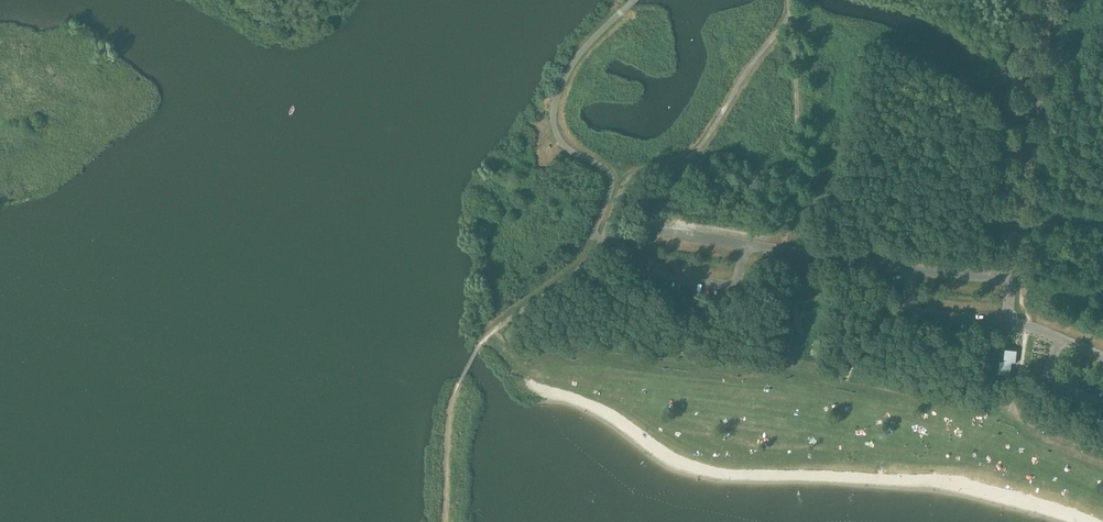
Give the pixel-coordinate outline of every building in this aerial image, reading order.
[(811,338),(810,356),(819,357),(820,339),(811,338)] [(999,362),(998,374),(1010,375),(1011,363),(1015,364),(1016,351),(1005,350),(1003,363),(999,362)] [(1014,438),(1018,431),(1007,426),(1003,433),(1014,438)]
